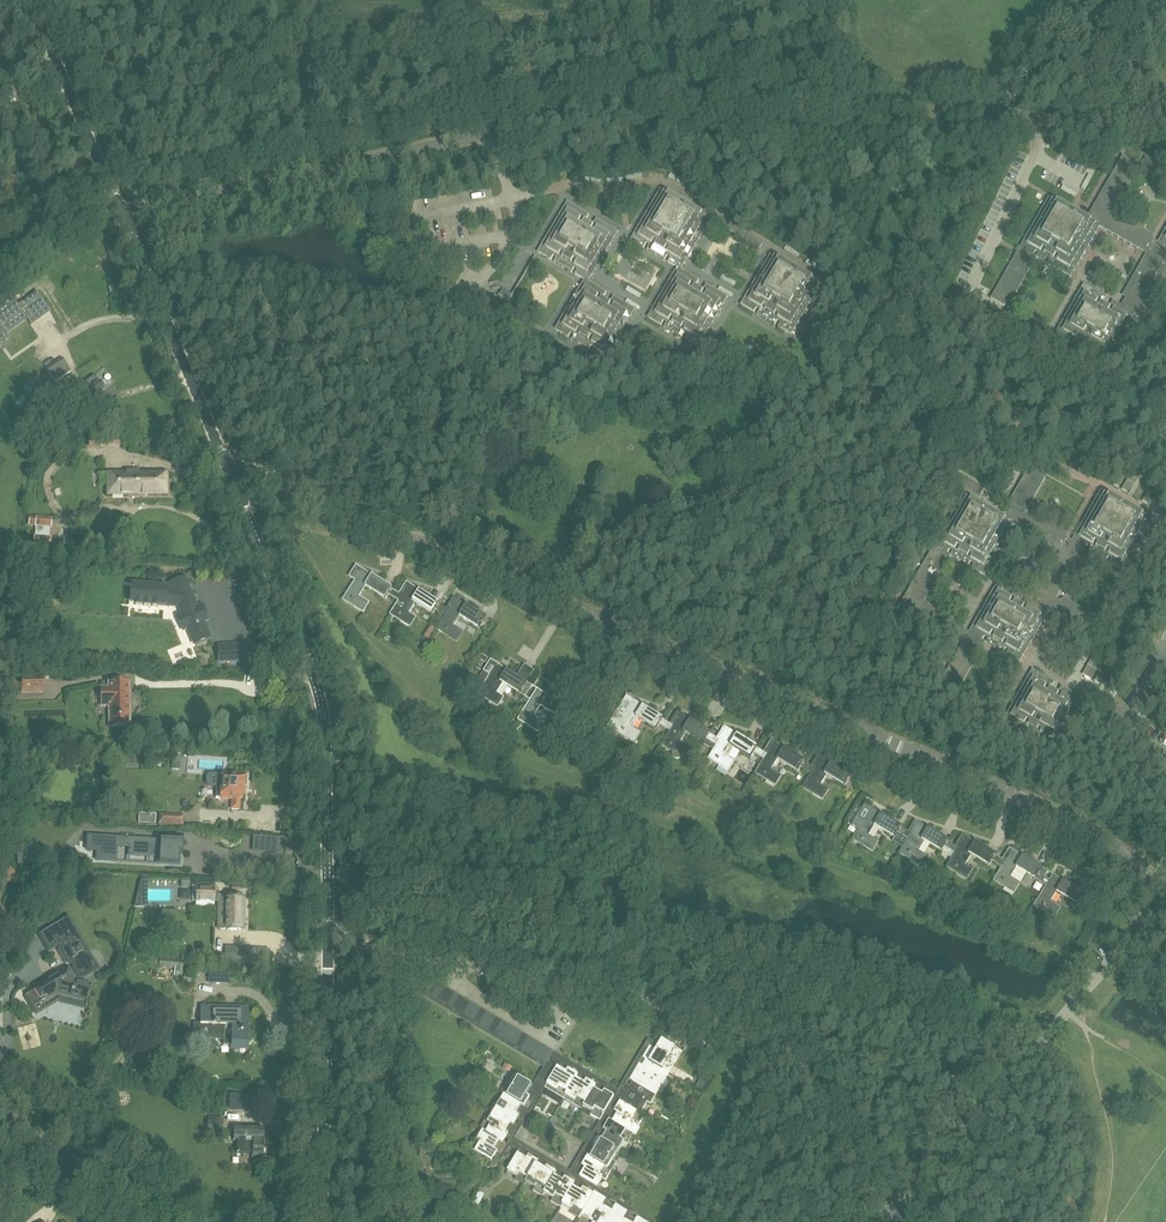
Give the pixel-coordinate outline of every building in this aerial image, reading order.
[(1122,155),(1094,206),(1097,208),(1090,220),(1101,227),(1103,224),(1108,228),(1107,231),(1137,248),(1145,236),(1113,218),(1111,221),(1106,218),(1137,164),(1122,155)] [(668,262),(677,268),(681,269),(711,220),(689,207),(688,209),(683,207),(680,205),(682,202),(660,190),(630,240),(644,248),(647,243),(650,245),(648,250),(664,260),(667,255),(670,258),(668,262)] [(1025,245),(1022,251),(1033,257),(1034,256),(1036,251),(1040,253),(1038,257),(1055,267),(1058,263),(1061,265),(1059,270),(1072,277),(1101,227),(1090,220),(1087,218),(1078,214),(1071,209),(1049,197),(1023,244),(1025,245)] [(575,274),(584,280),(588,282),(618,232),(596,219),(592,225),(589,223),(585,221),(589,215),(567,202),(537,252),(551,260),(553,255),(557,258),(554,262),(571,272),(573,268),(577,270),(575,274)] [(14,220),(14,222),(14,228),(18,228),(24,228),(24,219),(14,220)] [(721,219),(719,224),(760,248),(762,244),(721,219)] [(1160,239),(1158,243),(1165,248),(1165,228),(1160,239)] [(1005,306),(1033,257),(1022,251),(1019,250),(992,298),(1005,306)] [(741,304),(754,311),(756,308),(760,310),(758,314),(775,324),(777,320),(780,322),(778,326),(784,329),(791,334),(821,284),(800,271),(792,267),(771,254),(741,304)] [(1125,307),(1135,313),(1141,317),(1165,331),(1165,314),(1148,303),(1146,307),(1140,304),(1142,301),(1164,263),(1151,256),(1129,293),(1132,295),(1125,307)] [(699,280),(681,269),(677,268),(648,317),(661,325),(664,321),(667,323),(664,327),(681,337),(684,333),(688,335),(685,339),(698,347),(728,297),(706,284),(703,290),(699,288),(695,286),(699,280)] [(588,282),(584,280),(554,329),(568,337),(570,333),(574,335),(571,339),(588,349),(591,345),(594,347),(592,351),(605,359),(615,342),(635,310),(613,297),(610,303),(606,301),(602,299),(606,293),(588,282)] [(1095,352),(1093,356),(1106,364),(1135,313),(1125,307),(1122,305),(1114,300),(1110,307),(1107,305),(1103,303),(1107,296),(1095,290),(1084,284),(1055,334),(1061,338),(1069,342),(1071,338),(1075,340),(1072,344),(1090,354),(1092,350),(1095,352)] [(503,290),(502,291),(502,292),(499,296),(508,302),(512,295),(512,294),(503,289),(503,290)] [(8,337),(6,334),(26,319),(31,325),(41,318),(27,298),(17,306),(18,307),(0,320),(0,343),(8,337)] [(104,389),(94,375),(86,381),(89,386),(79,394),(85,403),(91,398),(93,401),(101,395),(99,393),(104,389)] [(1002,519),(1014,525),(1015,522),(1024,527),(1022,529),(1052,547),(1059,534),(1027,515),(1026,518),(1019,515),(1021,513),(1043,474),(1030,466),(1007,505),(1010,506),(1002,519)] [(108,496),(146,496),(165,496),(165,475),(138,475),(138,473),(126,473),(126,475),(108,475),(108,496)] [(951,482),(958,486),(979,498),(984,489),(956,473),(951,482)] [(1072,541),(1085,549),(1087,545),(1091,547),(1088,551),(1105,561),(1108,557),(1111,559),(1109,563),(1123,570),(1152,520),(1129,507),(1127,511),(1123,509),(1120,507),(1122,503),(1101,491),(1072,541)] [(934,545),(936,547),(947,553),(949,549),(953,551),(950,555),(968,565),(970,561),(974,563),(971,567),(985,575),(988,570),(1014,525),(1002,519),(991,512),(989,516),(986,514),(982,512),(984,508),(963,496),(934,545)] [(48,556),(50,542),(52,517),(37,516),(33,555),(48,556)] [(1045,593),(1038,605),(1049,611),(1050,609),(1056,612),(1054,615),(1086,634),(1093,620),(1062,602),(1060,605),(1057,604),(1054,602),(1078,561),(1064,554),(1042,592),(1045,593)] [(388,595),(393,597),(396,592),(392,589),(392,588),(356,566),(349,577),(355,581),(343,600),(363,613),(369,603),(359,597),(365,587),(385,599),(388,595)] [(201,608),(196,610),(193,603),(194,603),(193,600),(189,592),(184,580),(170,586),(172,591),(148,589),(148,588),(133,587),(133,594),(132,603),(136,603),(136,605),(141,606),(142,604),(145,604),(144,606),(150,606),(150,604),(153,605),(153,607),(159,607),(159,605),(169,606),(170,600),(176,601),(179,607),(183,616),(180,617),(186,629),(188,628),(195,644),(209,638),(202,623),(206,621),(201,608)] [(435,609),(440,612),(443,607),(439,604),(439,603),(406,582),(399,594),(396,592),(393,597),(399,601),(390,615),(410,628),(416,618),(406,611),(412,601),(432,614),(435,609)] [(1006,654),(1019,662),(1049,611),(1038,605),(1027,599),(1024,603),(1021,601),(1017,599),(1019,594),(997,582),(968,633),(982,641),(984,636),(987,638),(985,642),(1003,652),(1005,648),(1008,650),(1006,654)] [(443,607),(440,612),(446,616),(437,629),(457,642),(463,632),(453,626),(459,616),(479,629),(482,624),(483,625),(484,624),(483,623),(486,617),(453,597),(446,609),(443,607)] [(211,661),(228,661),(228,646),(211,646),(211,661)] [(961,646),(939,684),(953,691),(974,653),(961,646)] [(488,658),(481,654),(478,659),(485,663),(488,658)] [(525,697),(528,692),(523,689),(527,683),(506,669),(491,660),(478,681),(484,685),(478,695),(498,707),(503,700),(493,693),(500,681),(530,700),(525,697)] [(1032,670),(1003,720),(1017,728),(1019,724),(1023,726),(1020,730),(1038,740),(1040,736),(1043,738),(1041,742),(1054,750),(1083,699),(1061,686),(1059,691),(1055,688),(1051,686),(1054,682),(1032,670)] [(1103,683),(1106,684),(1110,678),(1105,675),(1101,681),(1103,683)] [(43,691),(43,681),(43,677),(20,677),(20,681),(20,691),(43,691)] [(100,707),(109,707),(110,727),(130,727),(129,682),(109,682),(109,686),(100,687),(100,707)] [(530,700),(525,697),(530,700),(518,720),(538,733),(543,725),(533,718),(540,707),(560,719),(563,715),(564,715),(565,714),(564,713),(567,708),(537,689),(530,700)] [(659,725),(664,727),(667,722),(663,720),(663,718),(627,696),(608,727),(634,743),(641,733),(632,728),(638,718),(656,730),(659,725)] [(670,724),(667,722),(664,727),(670,731),(661,745),(672,752),(672,754),(674,757),(676,758),(679,758),(681,757),(682,757),(688,747),(680,742),(686,733),(704,744),(707,739),(711,741),(714,736),(710,734),(710,733),(677,712),(670,724)] [(757,748),(758,747),(724,726),(717,738),(714,736),(711,741),(717,745),(708,759),(729,771),(735,761),(728,757),(734,748),(751,758),(754,753),(758,755),(761,750),(757,748)] [(116,735),(116,743),(127,743),(126,735),(116,735)] [(764,752),(761,750),(758,755),(764,759),(756,773),(776,786),(782,776),(772,769),(778,760),(798,772),(801,767),(805,770),(808,765),(804,762),(805,761),(772,740),(764,752)] [(811,767),(808,765),(805,770),(811,773),(803,787),(823,800),(829,790),(819,784),(825,774),(845,786),(848,782),(849,783),(850,781),(849,781),(852,775),(819,755),(811,767)] [(217,775),(216,786),(216,798),(221,798),(221,799),(232,799),(232,809),(239,809),(240,799),(242,799),(242,789),(245,787),(245,780),(243,778),(243,775),(234,775),(234,773),(226,773),(226,775),(222,775),(217,775)] [(902,836),(905,830),(901,828),(902,826),(865,804),(852,825),(858,829),(852,839),(873,852),(879,842),(869,836),(875,826),(895,838),(898,833),(902,836)] [(155,814),(139,813),(138,822),(155,823),(155,814)] [(159,816),(159,824),(183,825),(184,815),(159,813),(159,816)] [(945,847),(949,849),(952,844),(948,842),(949,840),(915,820),(908,832),(905,830),(902,836),(908,839),(899,853),(920,866),(926,856),(919,851),(925,842),(942,852),(945,847)] [(365,825),(356,833),(364,842),(373,834),(365,825)] [(955,846),(952,844),(949,849),(955,853),(947,866),(968,879),(974,869),(966,864),(972,854),(990,865),(993,860),(997,863),(999,858),(995,856),(996,854),(963,834),(955,846)] [(182,853),(183,842),(87,836),(86,850),(96,850),(96,860),(116,861),(117,846),(129,847),(128,855),(148,856),(149,846),(159,847),(159,863),(178,864),(179,853),(182,853)] [(1016,867),(1042,883),(1042,882),(1045,877),(1039,874),(1043,868),(1010,848),(1003,860),(999,858),(997,863),(1003,866),(994,881),(1015,893),(1021,883),(1010,877),(1016,867)] [(3,880),(9,884),(15,872),(4,867),(0,874),(0,879),(3,880)] [(1048,871),(1043,868),(1039,874),(1045,877),(1048,871)] [(55,879),(65,879),(65,871),(62,871),(55,871),(55,879)] [(1084,893),(1083,892),(1054,874),(1047,886),(1042,882),(1042,883),(1047,886),(1035,905),(1055,918),(1061,908),(1051,901),(1057,892),(1077,904),(1080,900),(1081,901),(1082,899),(1081,898),(1084,893)] [(109,875),(104,880),(108,884),(111,884),(114,880),(109,875)] [(139,886),(147,886),(147,877),(141,877),(139,886)] [(181,881),(181,889),(190,889),(190,881),(181,881)] [(196,883),(196,901),(212,901),(212,883),(196,883)] [(232,884),(232,892),(241,892),(241,884),(232,884)] [(243,929),(243,896),(218,896),(218,928),(227,928),(227,929),(243,929)] [(26,997),(29,1002),(34,1009),(48,1001),(50,1004),(61,997),(59,994),(63,991),(66,995),(88,1001),(92,984),(83,982),(84,978),(99,969),(68,917),(40,934),(49,949),(56,945),(69,967),(34,988),(36,991),(26,997)] [(245,964),(248,964),(268,966),(270,950),(246,948),(245,964)] [(224,962),(225,955),(212,954),(212,961),(224,962)] [(174,968),(174,976),(182,976),(183,960),(175,960),(175,961),(174,968)] [(218,984),(218,976),(208,976),(208,984),(218,984)] [(430,997),(438,984),(432,980),(424,994),(430,997)] [(430,997),(435,1000),(443,987),(438,984),(430,997)] [(435,1000),(440,1003),(448,990),(443,987),(435,1000)] [(448,990),(440,1003),(445,1006),(453,993),(448,990)] [(445,1006),(451,1010),(459,996),(453,993),(445,1006)] [(451,1010),(456,1013),(464,999),(459,996),(451,1010)] [(456,1013),(461,1016),(469,1002),(464,999),(456,1013)] [(466,1019),(474,1005),(469,1002),(461,1016),(466,1019)] [(466,1019),(472,1022),(480,1009),(474,1005),(466,1019)] [(247,1047),(248,1007),(200,1006),(200,1024),(194,1024),(193,1039),(224,1040),(224,1038),(231,1038),(231,1046),(247,1047)] [(485,1012),(480,1009),(472,1022),(477,1026),(485,1012)] [(490,1015),(482,1028),(487,1031),(495,1018),(490,1015)] [(487,1031),(493,1035),(501,1021),(495,1018),(487,1031)] [(493,1035),(498,1038),(506,1024),(501,1021),(493,1035)] [(503,1041),(511,1027),(506,1024),(498,1038),(503,1041)] [(503,1041),(508,1044),(516,1030),(511,1027),(503,1041)] [(508,1044),(514,1047),(522,1034),(516,1030),(508,1044)] [(522,1034),(514,1047),(519,1050),(527,1037),(522,1034)] [(519,1050),(524,1053),(532,1040),(527,1037),(519,1050)] [(538,1043),(532,1040),(524,1053),(529,1056),(538,1043)] [(655,1049),(648,1045),(640,1058),(644,1060),(647,1062),(661,1070),(668,1058),(675,1062),(681,1052),(660,1040),(655,1049)] [(529,1056),(535,1060),(543,1046),(538,1043),(529,1056)] [(543,1046),(535,1060),(540,1063),(548,1049),(543,1046)] [(644,1060),(638,1069),(635,1067),(628,1080),(634,1084),(635,1084),(648,1092),(648,1091),(655,1095),(668,1074),(661,1070),(647,1062),(644,1060)] [(565,1095),(566,1092),(574,1079),(576,1074),(568,1069),(569,1067),(560,1061),(548,1081),(548,1082),(547,1085),(555,1089),(553,1093),(562,1099),(565,1095)] [(576,1074),(574,1079),(566,1092),(565,1095),(573,1100),(571,1104),(581,1110),(583,1106),(585,1103),(584,1103),(592,1090),(595,1085),(586,1080),(587,1078),(578,1072),(576,1074)] [(537,1091),(517,1079),(514,1077),(508,1086),(505,1084),(499,1094),(503,1096),(506,1098),(506,1097),(520,1106),(520,1105),(525,1097),(532,1101),(537,1091)] [(706,1083),(700,1080),(696,1086),(702,1090),(706,1083)] [(589,1115),(599,1121),(611,1101),(614,1097),(604,1091),(606,1089),(596,1083),(595,1085),(592,1090),(584,1103),(585,1103),(583,1106),(592,1111),(589,1115)] [(643,1101),(646,1103),(649,1105),(655,1095),(648,1091),(648,1092),(635,1084),(634,1084),(629,1092),(623,1088),(615,1102),(622,1106),(622,1105),(635,1113),(636,1113),(643,1101)] [(492,1115),(495,1116),(509,1124),(509,1123),(513,1126),(518,1118),(521,1119),(527,1109),(524,1108),(520,1105),(520,1106),(506,1097),(506,1098),(503,1096),(498,1105),(494,1102),(488,1112),(492,1115)] [(622,1105),(622,1106),(617,1114),(610,1110),(604,1120),(611,1124),(625,1131),(630,1123),(637,1127),(642,1117),(636,1113),(635,1113),(622,1105)] [(482,1133),(484,1134),(498,1142),(503,1144),(508,1136),(510,1137),(516,1127),(513,1126),(509,1123),(509,1124),(495,1116),(492,1115),(487,1123),(483,1120),(477,1130),(482,1133)] [(223,1118),(207,1118),(207,1134),(222,1134),(223,1118)] [(631,1135),(625,1131),(611,1124),(606,1132),(599,1128),(593,1138),(600,1142),(614,1150),(614,1149),(621,1153),(631,1135)] [(263,1158),(264,1128),(234,1127),(233,1140),(237,1140),(237,1153),(252,1154),(252,1157),(263,1158)] [(503,1144),(498,1142),(484,1134),(479,1143),(472,1139),(467,1148),(487,1160),(492,1151),(499,1155),(505,1146),(503,1144)] [(587,1158),(589,1160),(603,1168),(603,1167),(608,1159),(615,1163),(621,1153),(614,1149),(614,1150),(600,1142),(595,1150),(588,1146),(582,1156),(587,1158)] [(526,1182),(527,1180),(535,1166),(538,1162),(530,1157),(531,1154),(521,1149),(509,1169),(508,1172),(517,1177),(514,1181),(523,1187),(526,1182)] [(610,1171),(603,1167),(603,1168),(589,1160),(587,1158),(582,1167),(577,1164),(572,1174),(592,1186),(593,1185),(597,1188),(602,1180),(604,1181),(610,1171)] [(544,1193),(546,1191),(554,1177),(556,1173),(548,1168),(549,1165),(540,1160),(538,1162),(535,1166),(527,1180),(526,1182),(534,1187),(532,1192),(542,1197),(544,1193)] [(562,1204),(564,1201),(572,1188),(574,1183),(566,1178),(567,1176),(558,1170),(556,1173),(554,1177),(546,1191),(544,1193),(553,1198),(550,1202),(560,1208),(562,1204)] [(574,1183),(572,1188),(564,1201),(562,1204),(571,1209),(568,1213),(578,1219),(582,1212),(593,1194),(584,1189),(586,1187),(576,1181),(574,1183)] [(593,1194),(582,1212),(594,1219),(592,1221),(605,1221),(611,1211),(603,1206),(607,1200),(594,1192),(593,1194)] [(482,1200),(476,1197),(473,1202),(479,1205),(482,1200)] [(625,1219),(629,1213),(616,1205),(611,1211),(605,1221),(629,1221),(625,1219)]
